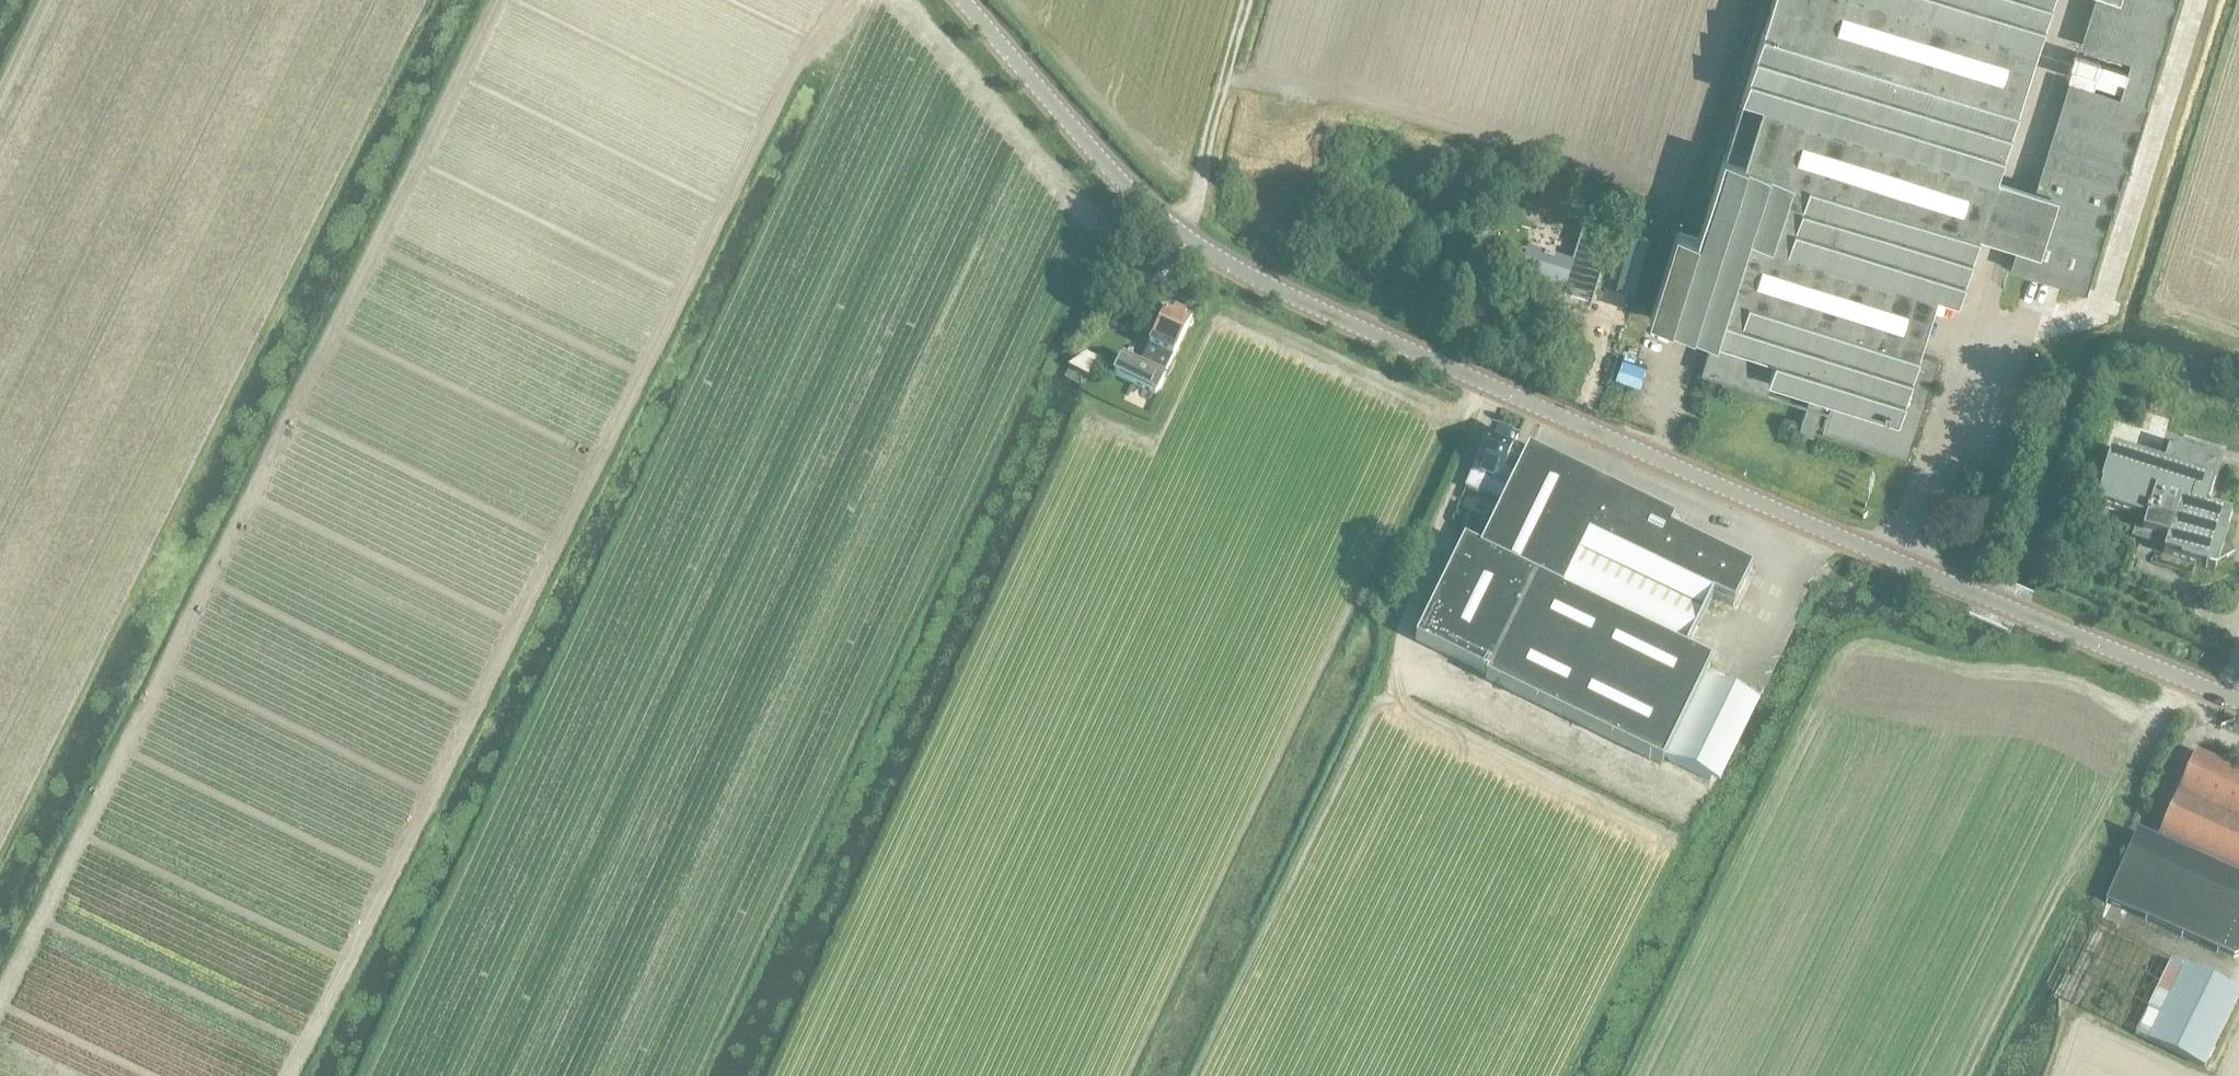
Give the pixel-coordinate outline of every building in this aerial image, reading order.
[(1651,315),(1712,334),(1701,370),(1724,378),(1725,375),(1768,388),(1771,377),(1831,397),(1822,428),(1904,453),(1927,378),(1930,379),(1937,357),(1855,330),(1874,270),(1957,296),(1995,173),(2049,0),(1772,0),(1743,94),(1742,95),(1725,152),(1723,151),(1697,235),(1677,228),(1651,315)] [(2119,93),(2068,78),(2035,185),(2057,192),(2039,249),(2016,242),(2009,266),(2085,290),(2124,164),(2127,165),(2147,102),(2145,101),(2176,0),(2093,0),(2079,43),(2129,59),(2119,93)] [(1595,296),(1617,227),(1592,219),(1578,263),(1533,249),(1524,276),(1570,291),(1571,289),(1595,296)] [(1629,229),(1621,282),(1639,284),(1647,232),(1629,229)] [(1166,372),(1165,372),(1172,358),(1189,326),(1192,327),(1194,322),(1191,321),(1192,319),(1168,307),(1148,346),(1139,364),(1123,356),(1114,374),(1155,395),(1166,372)] [(1624,354),(1618,373),(1640,380),(1646,362),(1624,354)] [(1465,488),(1502,504),(1527,452),(1515,446),(1517,438),(1492,427),(1477,463),(1476,462),(1465,488)] [(2220,460),(2169,446),(2162,469),(2153,466),(2111,453),(2100,488),(2095,505),(2137,519),(2131,539),(2143,543),(2163,552),(2162,554),(2215,571),(2217,562),(2228,556),(2222,546),(2225,536),(2230,518),(2205,511),(2220,460)] [(1528,450),(1527,452),(1502,504),(1480,548),(1463,540),(1415,640),(1486,674),(1484,679),(1662,766),(1666,758),(1711,780),(1751,699),(1704,677),(1711,663),(1686,651),(1713,596),(1733,606),(1751,569),(1669,530),(1657,524),(1661,515),(1528,450)] [(2238,952),(2238,772),(2197,753),(2157,841),(2135,831),(2104,900),(2218,951),(2218,950),(2232,956),(2238,954),(2238,952)] [(2169,960),(2133,1031),(2202,1066),(2238,994),(2169,960)]
